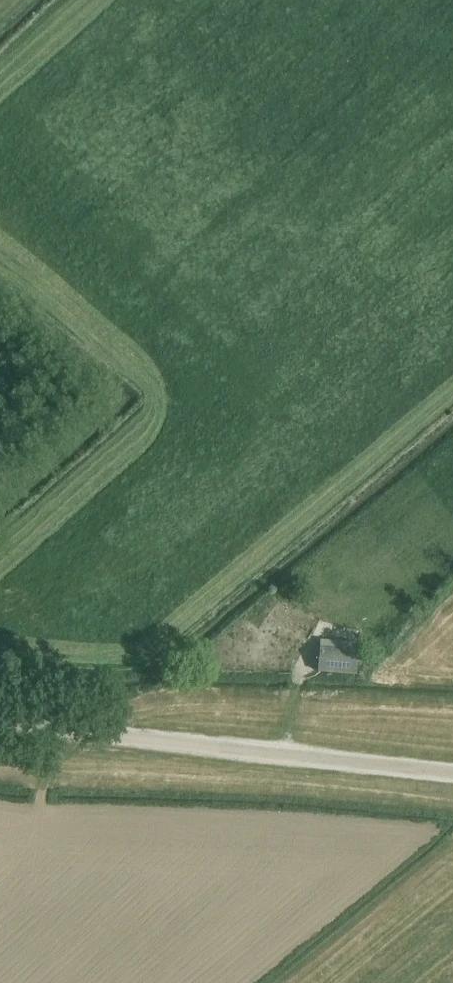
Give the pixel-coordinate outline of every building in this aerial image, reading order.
[(357,645),(327,643),(325,673),(355,675),(357,645)]
